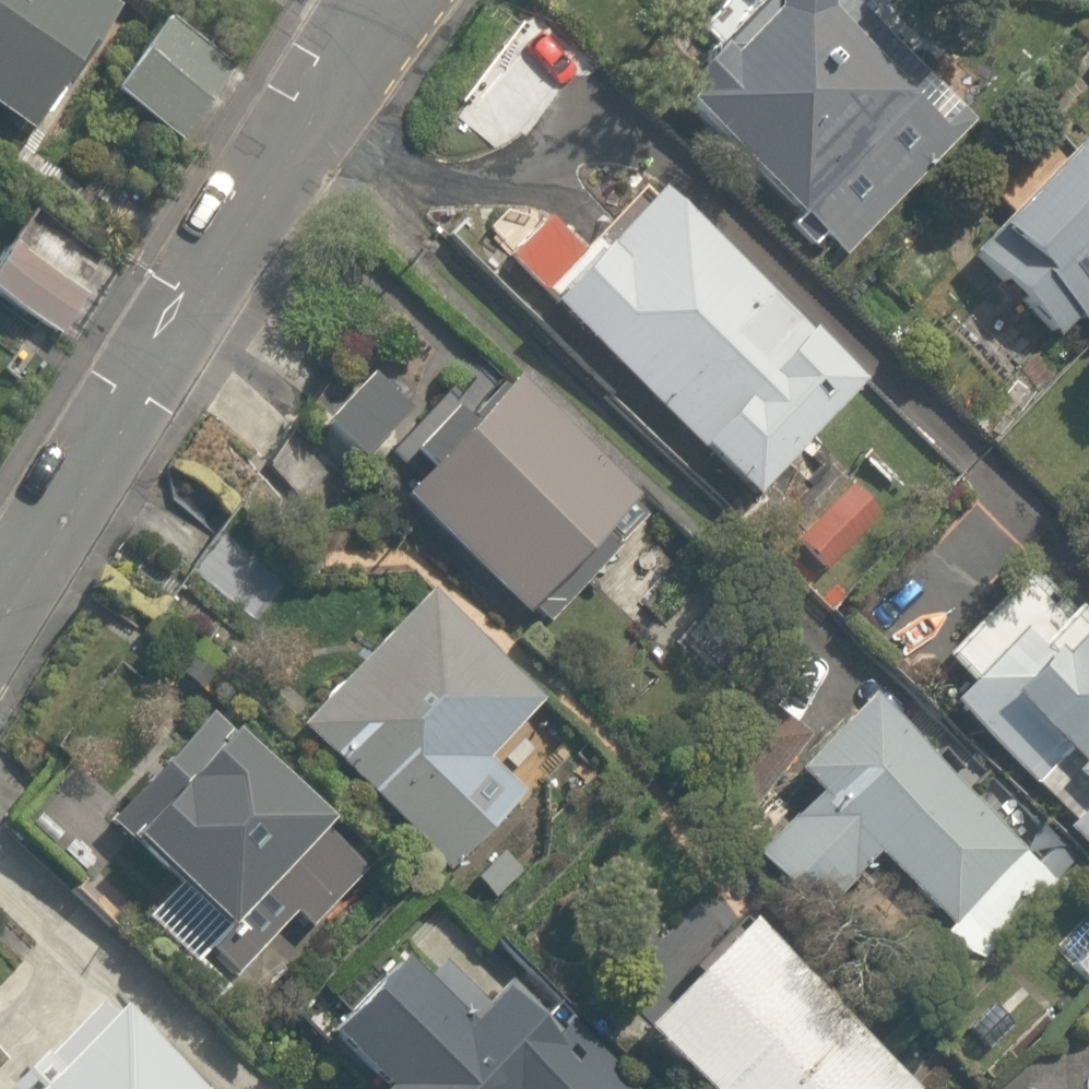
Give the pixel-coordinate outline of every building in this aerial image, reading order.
[(19,134),(107,9),(95,0),(0,0),(0,120),(19,134)] [(845,0),(703,0),(638,70),(841,256),(970,115),(845,0)] [(227,57),(146,3),(92,83),(174,138),(227,57)] [(1029,121),(1048,139),(972,221),(988,235),(969,255),(1045,326),(1064,306),(1079,319),(1088,308),(1088,98),(1068,79),(1029,121)] [(846,369),(654,164),(533,277),(725,482),(846,369)] [(48,332),(78,289),(0,234),(0,298),(48,332)] [(620,502),(639,483),(505,349),(371,483),(503,615),(519,599),(541,622),(641,523),(620,502)] [(344,452),(400,395),(354,351),(298,408),(344,452)] [(915,678),(1088,851),(1088,623),(1029,563),(915,678)] [(438,866),(508,795),(469,757),(535,690),(409,566),(273,705),(438,866)] [(713,792),(817,894),(863,848),(980,963),(1054,887),(832,670),(713,792)] [(281,909),(303,931),(365,867),(200,707),(88,823),(230,961),(281,909)] [(690,1088),(900,1088),(923,1067),(736,872),(604,999),(690,1088)] [(346,1088),(631,1088),(635,1084),(377,898),(290,1018),(360,1069),(346,1088)] [(78,1004),(0,1078),(0,1088),(197,1088),(147,1036),(126,1055),(78,1004)]
